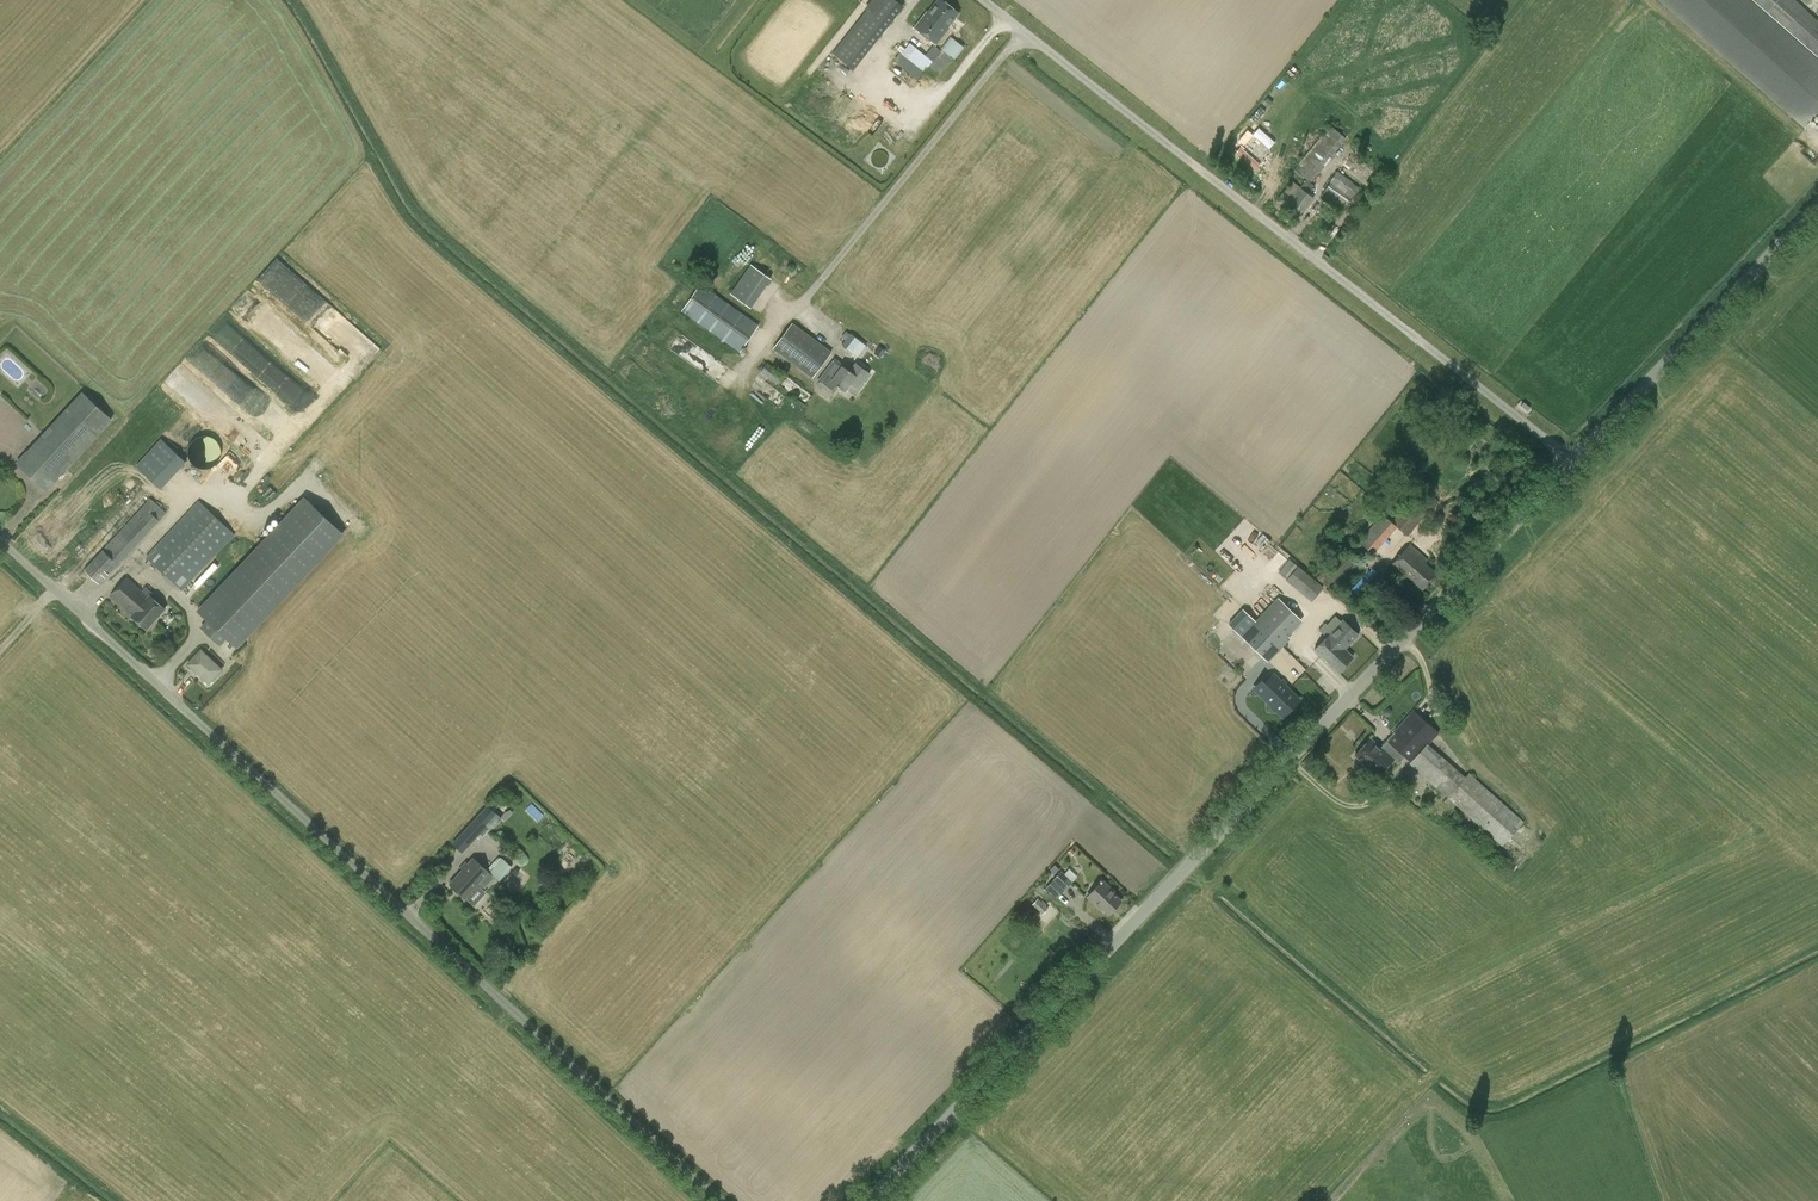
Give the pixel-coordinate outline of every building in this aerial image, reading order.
[(903,7),(894,0),(874,0),(834,52),(855,68),(903,7)] [(914,27),(936,44),(959,13),(943,0),(937,0),(928,12),(926,11),(914,27)] [(955,59),(964,47),(950,36),(940,49),(942,50),(941,50),(933,44),(925,54),(905,39),(902,44),(906,47),(902,53),(901,52),(895,60),(919,79),(925,71),(935,79),(952,57),(955,59)] [(1311,182),(1346,138),(1332,126),(1296,170),(1307,179),(1311,182)] [(1331,182),(1320,197),(1327,203),(1325,206),(1338,216),(1341,213),(1343,214),(1350,206),(1347,204),(1360,188),(1338,170),(1329,181),(1331,182)] [(1313,198),(1309,194),(1315,186),(1306,179),(1300,187),(1292,180),(1283,192),(1277,200),(1297,216),(1302,210),(1304,211),(1313,198)] [(751,264),(730,294),(751,308),(772,278),(751,264)] [(694,292),(682,311),(741,351),(760,324),(704,286),(700,283),(694,292)] [(292,357),(297,362),(305,347),(289,331),(283,328),(274,319),(269,316),(254,302),(246,310),(233,303),(248,317),(246,316),(281,351),(292,357)] [(311,394),(222,322),(212,335),(301,406),(311,394)] [(812,378),(832,352),(792,322),(772,349),(812,378)] [(842,345),(853,353),(862,341),(851,333),(850,334),(846,331),(841,337),(845,340),(842,345)] [(200,346),(190,358),(256,412),(266,400),(200,346)] [(851,370),(842,365),(833,359),(817,381),(834,394),(839,386),(845,390),(850,383),(858,389),(869,373),(856,363),(851,370)] [(805,405),(813,395),(788,375),(789,374),(781,367),(778,370),(768,362),(760,371),(798,401),(796,403),(801,408),(804,404),(805,405)] [(203,401),(208,404),(214,393),(175,371),(167,386),(201,405),(203,401)] [(113,419),(82,391),(42,434),(16,462),(46,491),(113,419)] [(218,452),(218,448),(217,446),(215,443),(214,441),(211,438),(208,437),(203,436),(200,436),(197,437),(194,438),(192,440),(190,443),(188,445),(187,448),(187,451),(187,456),(189,460),(191,462),(193,464),(195,466),(197,467),(201,468),(204,468),(208,467),(210,466),(213,463),(215,461),(217,459),(218,455),(218,452)] [(162,487),(187,461),(162,438),(137,465),(162,487)] [(839,442),(834,447),(845,456),(849,451),(839,442)] [(1368,549),(1373,553),(1397,526),(1407,535),(1430,510),(1414,496),(1407,504),(1381,481),(1369,495),(1386,510),(1359,541),(1360,542),(1357,545),(1365,553),(1368,549)] [(100,583),(125,557),(167,512),(150,498),(84,569),(86,571),(91,576),(100,583)] [(227,637),(236,646),(253,627),(342,533),(306,499),(200,612),(208,620),(201,627),(220,645),(227,637)] [(183,591),(214,557),(235,534),(199,500),(146,557),(183,591)] [(1410,544),(1398,557),(1392,563),(1422,589),(1437,572),(1425,562),(1428,560),(1410,544)] [(1275,570),(1311,601),(1323,586),(1298,565),(1297,566),(1289,559),(1282,567),(1279,564),(1275,570)] [(132,615),(147,629),(166,609),(161,605),(150,595),(150,596),(127,576),(111,595),(113,596),(133,614),(132,615)] [(1352,588),(1361,597),(1371,586),(1362,577),(1352,588)] [(1278,597),(1256,621),(1283,646),(1290,638),(1288,635),(1286,634),(1300,618),(1278,597)] [(1243,609),(1229,623),(1242,636),(1265,657),(1269,661),(1283,646),(1256,621),(1243,609)] [(1342,620),(1341,621),(1335,615),(1327,624),(1333,630),(1314,649),(1338,671),(1353,656),(1345,648),(1358,635),(1342,620)] [(1290,665),(1288,666),(1298,678),(1306,671),(1287,647),(1280,652),(1290,665)] [(207,685),(222,670),(201,650),(186,666),(190,669),(197,676),(207,685)] [(1277,708),(1282,713),(1296,699),(1289,691),(1272,675),(1265,683),(1269,686),(1262,693),(1270,702),(1269,704),(1275,710),(1277,708)] [(1377,776),(1393,759),(1399,764),(1404,757),(1410,761),(1409,763),(1502,845),(1524,821),(1469,772),(1465,776),(1452,764),(1429,744),(1439,732),(1413,709),(1381,747),(1370,738),(1355,754),(1365,764),(1365,765),(1377,776)] [(540,820),(546,815),(534,803),(528,809),(540,820)] [(486,804),(452,842),(462,852),(486,825),(491,829),(501,818),(486,804)] [(484,888),(494,877),(499,882),(512,867),(502,858),(489,873),(473,858),(450,883),(466,897),(479,883),(484,888)] [(1045,888),(1057,898),(1073,881),(1061,870),(1045,888)] [(1089,894),(1087,896),(1100,909),(1102,907),(1109,914),(1122,901),(1117,895),(1117,894),(1116,893),(1117,892),(1104,879),(1089,894)] [(1047,904),(1043,900),(1041,901),(1038,899),(1032,904),(1043,914),(1049,908),(1045,905),(1047,904)]
